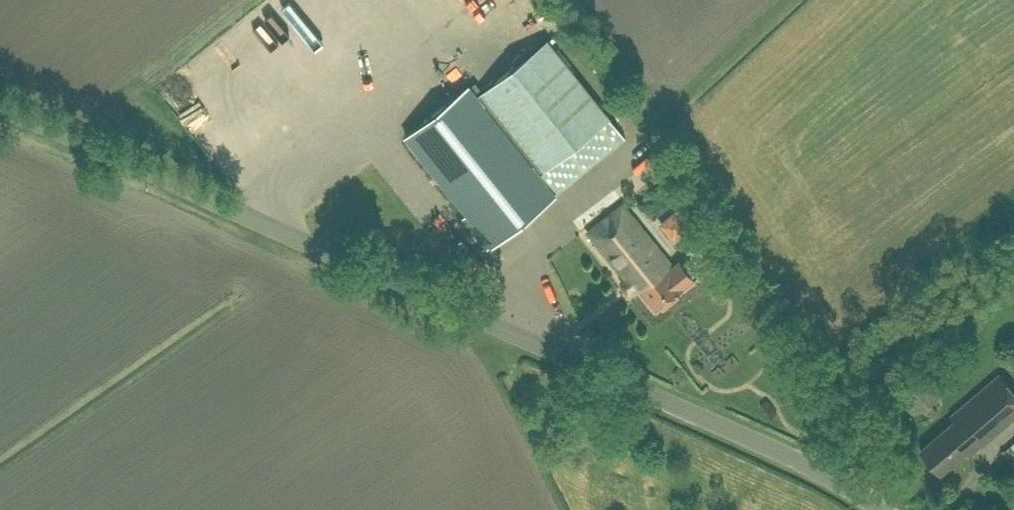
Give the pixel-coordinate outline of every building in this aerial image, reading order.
[(380,8),(389,0),(373,0),(380,8)] [(308,6),(295,13),(313,47),(326,40),(308,6)] [(555,192),(539,172),(592,130),(608,149),(625,136),(547,38),(477,94),(469,84),(405,134),(492,243),(555,192)] [(636,160),(622,168),(628,177),(642,169),(636,160)] [(673,264),(623,203),(588,230),(627,279),(630,277),(656,309),(684,286),(694,277),(679,259),(673,264)] [(677,238),(691,224),(676,208),(662,223),(677,238)] [(915,412),(920,409),(927,418),(936,411),(930,401),(940,394),(917,363),(893,382),(915,412)] [(999,373),(951,414),(955,419),(920,449),(940,472),(969,447),(972,452),(974,450),(973,448),(979,443),(981,445),(1013,416),(1013,391),(999,373)] [(999,448),(1013,465),(1013,436),(999,448)]
